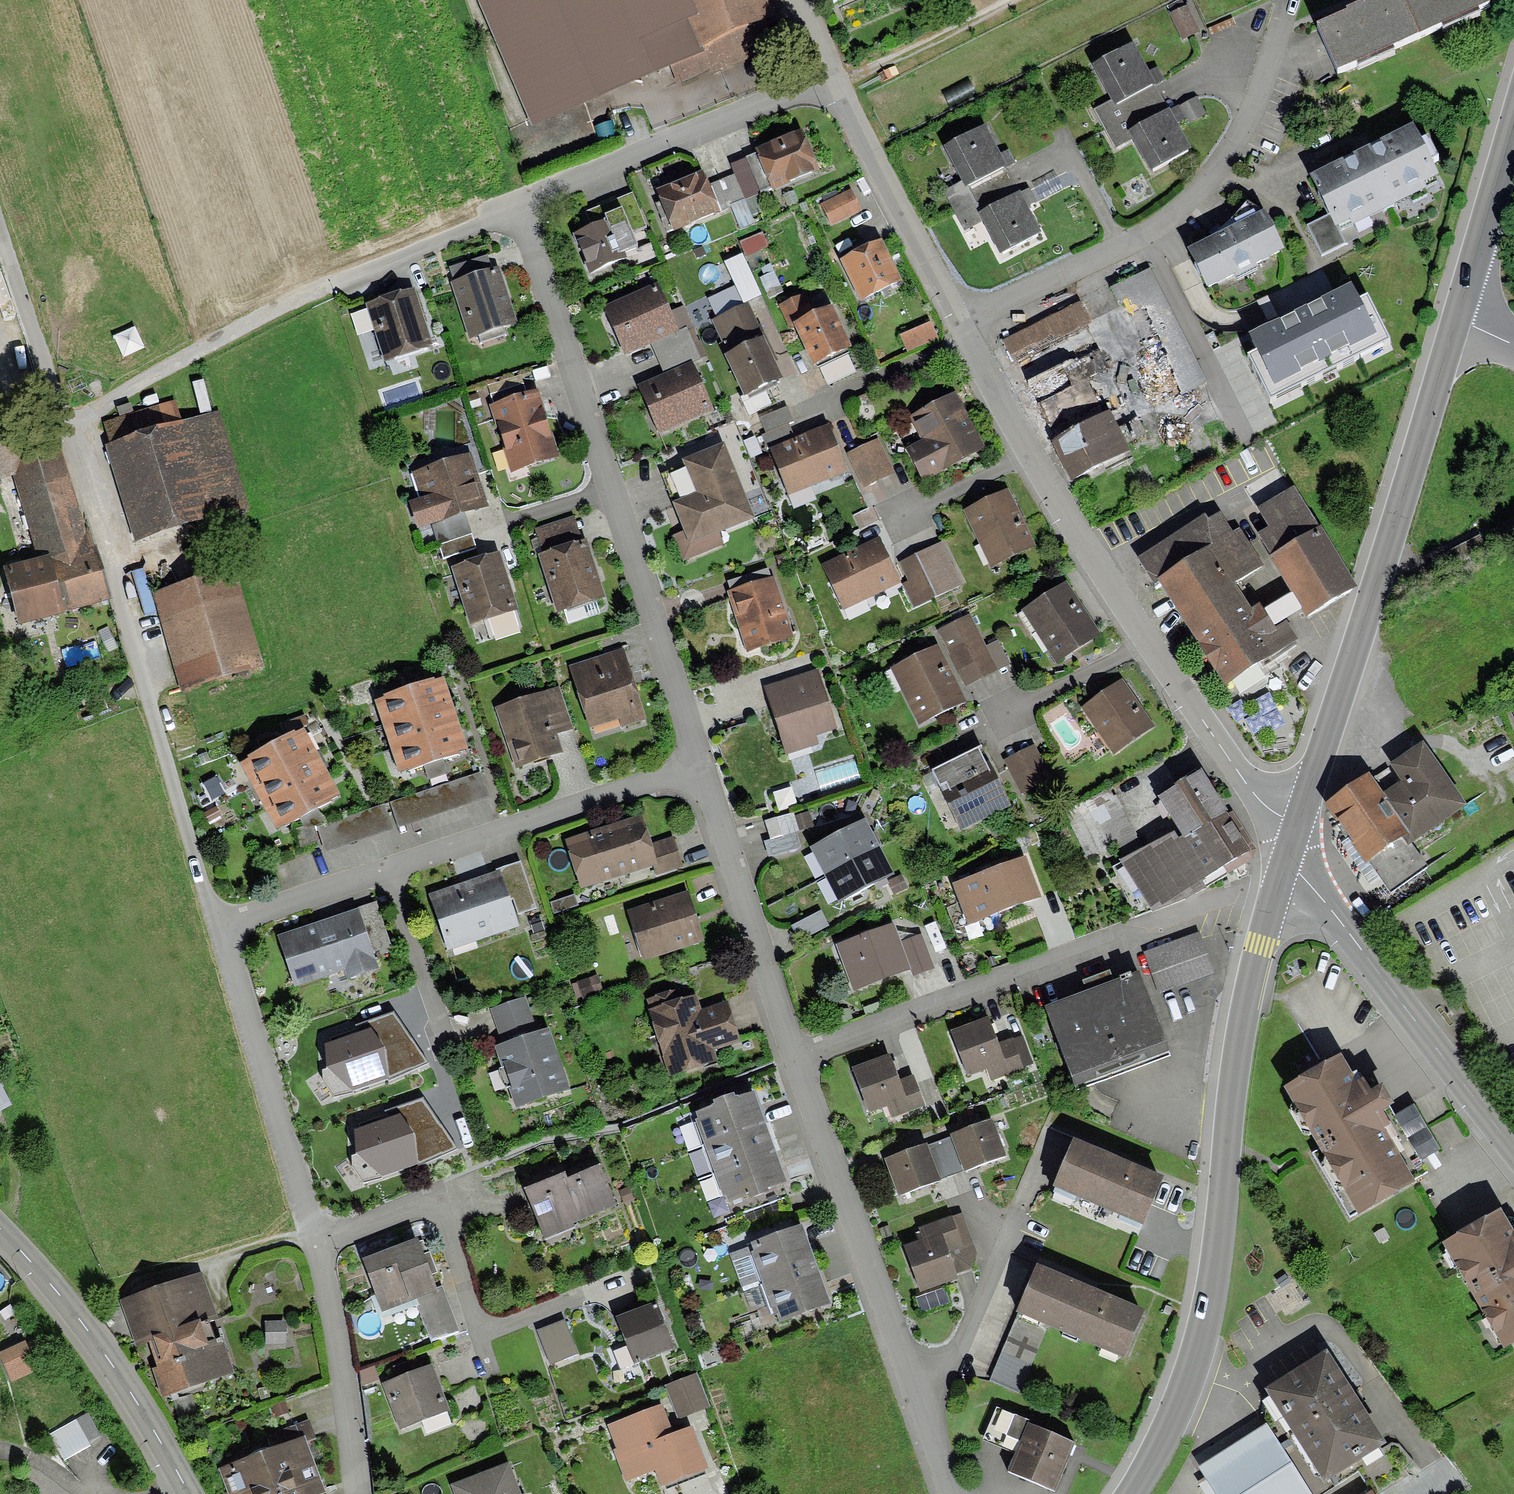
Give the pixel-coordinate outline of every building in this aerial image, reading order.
[(531,123),(672,63),(679,80),(711,67),(712,70),(789,37),(773,0),(479,0),(531,123)] [(1317,27),(1338,74),(1418,38),(1401,0),(1377,0),(1317,27)] [(1418,38),(1490,6),(1488,0),(1401,0),(1418,38)] [(1186,4),(1169,12),(1182,39),(1199,31),(1186,4)] [(1134,41),(1093,63),(1113,100),(1115,104),(1154,83),(1164,78),(1157,66),(1149,70),(1134,41)] [(1115,104),(1113,100),(1095,111),(1116,150),(1133,140),(1128,131),(1169,109),(1154,83),(1115,104)] [(1197,96),(1180,105),(1190,123),(1207,114),(1197,96)] [(1169,109),(1128,131),(1133,140),(1152,173),(1191,149),(1178,125),(1187,120),(1180,107),(1171,112),(1169,109)] [(986,122),(944,143),(962,180),(966,187),(1007,165),(1017,161),(1010,147),(1001,152),(986,122)] [(1414,124),(1311,176),(1332,216),(1308,228),(1322,257),(1346,245),(1340,233),(1443,181),(1434,162),(1440,158),(1428,134),(1421,138),(1414,124)] [(747,156),(730,163),(735,174),(751,214),(765,209),(758,193),(771,188),(772,190),(791,182),(791,181),(819,169),(802,128),(755,147),(757,152),(747,156)] [(966,187),(962,180),(943,190),(966,232),(985,221),(980,212),(1021,190),(1007,165),(966,187)] [(703,168),(656,188),(662,200),(656,203),(668,232),(721,211),(710,185),(707,177),(706,177),(703,168)] [(735,174),(710,185),(721,211),(731,207),(741,229),(755,223),(751,214),(735,174)] [(1021,190),(980,212),(985,221),(1000,253),(1042,230),(1029,206),(1036,202),(1029,188),(1020,192),(1021,190)] [(850,189),(821,204),(832,224),(861,210),(850,189)] [(591,224),(573,232),(591,272),(628,256),(625,251),(640,244),(635,233),(648,227),(632,190),(586,211),(591,224)] [(1220,229),(1187,246),(1208,287),(1233,274),(1235,279),(1260,266),(1258,262),(1284,249),(1265,209),(1247,200),(1220,229)] [(881,237),(839,259),(859,299),(902,278),(881,237)] [(707,298),(717,317),(748,302),(762,295),(742,253),(724,261),(735,284),(707,298)] [(454,280),(450,282),(470,340),(518,323),(498,265),(492,267),(487,254),(449,267),(454,280)] [(1121,427),(1210,388),(1156,269),(1113,288),(1122,308),(1093,321),(1085,304),(1002,341),(1069,487),(1135,458),(1121,427)] [(659,283),(605,305),(625,355),(651,344),(679,332),(670,311),(659,283)] [(414,287),(366,303),(385,361),(433,345),(414,287)] [(1358,305),(1350,289),(1250,340),(1257,355),(1249,359),(1270,403),(1387,344),(1365,302),(1358,305)] [(779,303),(788,323),(794,321),(813,363),(852,345),(832,302),(813,311),(804,292),(779,303)] [(763,335),(748,302),(717,317),(712,319),(723,342),(719,343),(724,354),(763,335)] [(679,332),(651,344),(656,356),(664,374),(693,361),(706,355),(684,305),(670,311),(679,332)] [(931,320),(900,334),(908,351),(939,338),(931,320)] [(30,363),(18,327),(0,333),(0,373),(30,363)] [(783,376),(763,335),(724,354),(744,395),(783,376)] [(848,354),(820,367),(828,385),(856,371),(848,354)] [(664,374),(638,385),(659,433),(714,409),(693,361),(664,374)] [(767,390),(743,401),(749,414),(773,403),(767,390)] [(985,447),(954,390),(908,415),(920,438),(903,447),(922,481),(985,447)] [(538,391),(490,405),(510,471),(557,457),(538,391)] [(111,442),(104,444),(133,543),(249,509),(220,410),(185,421),(179,400),(105,422),(111,442)] [(770,447),(794,437),(789,423),(793,421),(787,406),(760,418),(766,432),(761,435),(767,448),(770,447)] [(674,502),(673,502),(684,529),(674,533),(685,559),(722,544),(717,532),(771,509),(734,421),(705,433),(711,446),(680,458),(683,466),(663,474),(674,502)] [(794,437),(770,447),(789,494),(848,471),(829,423),(794,437)] [(111,598),(96,543),(94,544),(90,530),(86,531),(59,439),(24,449),(11,474),(36,556),(2,565),(19,623),(111,598)] [(878,439),(848,453),(864,486),(893,472),(878,439)] [(472,466),(403,488),(418,536),(488,514),(472,466)] [(1295,485),(1258,508),(1268,525),(1256,533),(1307,614),(1357,583),(1295,485)] [(1008,487),(963,508),(990,566),(1035,545),(1008,487)] [(875,504),(853,515),(860,530),(882,519),(875,504)] [(1154,584),(1160,580),(1226,685),(1300,639),(1286,618),(1276,624),(1260,599),(1252,604),(1239,583),(1264,568),(1240,530),(1234,533),(1220,511),(1208,519),(1205,513),(1136,556),(1154,584)] [(535,528),(542,551),(582,539),(574,516),(535,528)] [(879,537),(821,565),(844,610),(901,582),(879,537)] [(542,551),(539,552),(558,611),(604,596),(585,538),(582,539),(542,551)] [(942,542),(900,561),(909,581),(903,584),(914,607),(962,585),(942,542)] [(500,563),(457,576),(477,642),(520,629),(500,563)] [(234,569),(153,593),(182,687),(263,663),(234,569)] [(1067,581),(1022,611),(1056,662),(1102,632),(1067,581)] [(780,582),(733,595),(751,657),(798,643),(780,582)] [(970,614),(939,629),(966,686),(1011,665),(999,640),(985,647),(970,614)] [(939,643),(890,667),(918,725),(967,701),(939,643)] [(623,649),(570,666),(589,728),(617,719),(620,727),(645,719),(623,649)] [(374,701),(383,725),(451,700),(443,677),(374,701)] [(1122,678),(1080,707),(1112,754),(1155,724),(1122,678)] [(822,679),(767,698),(791,766),(846,746),(822,679)] [(561,688),(496,709),(515,769),(563,753),(557,733),(574,728),(561,688)] [(383,725),(391,748),(459,723),(451,700),(383,725)] [(391,748),(399,771),(468,746),(459,723),(391,748)] [(240,762),(253,787),(317,752),(304,727),(240,762)] [(1035,744),(1004,759),(1022,794),(1053,779),(1035,744)] [(1012,807),(989,761),(986,762),(978,747),(931,771),(961,832),(1012,807)] [(253,787),(265,808),(328,773),(317,752),(253,787)] [(1457,807),(1418,753),(1406,761),(1392,771),(1404,786),(1381,803),(1366,782),(1328,810),(1372,869),(1457,807)] [(1228,811),(1201,768),(1157,796),(1182,835),(1178,838),(1174,831),(1118,858),(1122,863),(1113,867),(1135,917),(1151,910),(1152,912),(1184,899),(1228,874),(1227,873),(1252,857),(1256,848),(1233,812),(1228,814),(1227,812),(1228,811)] [(481,771),(390,803),(398,827),(489,795),(481,771)] [(265,808),(276,828),(339,794),(328,773),(265,808)] [(641,814),(565,839),(581,888),(653,865),(657,864),(651,844),(641,814)] [(765,823),(775,857),(806,848),(795,814),(765,823)] [(813,860),(826,885),(873,859),(859,835),(813,860)] [(657,864),(653,865),(655,873),(683,865),(674,837),(651,844),(657,864)] [(1026,856),(952,884),(959,902),(946,907),(954,929),(1041,896),(1026,856)] [(826,885),(839,909),(886,884),(873,859),(826,885)] [(496,868),(497,871),(501,869),(511,900),(514,899),(519,913),(537,908),(521,860),(496,868)] [(497,871),(430,892),(448,949),(519,926),(511,900),(501,869),(497,871)] [(703,937),(687,890),(627,910),(642,957),(703,937)] [(574,894),(551,902),(555,913),(578,906),(574,894)] [(377,902),(278,936),(295,986),(338,971),(341,979),(378,967),(372,948),(391,941),(377,902)] [(894,922),(836,944),(854,991),(912,969),(901,941),(894,922)] [(1196,933),(1145,951),(1159,993),(1211,975),(1196,933)] [(922,934),(901,941),(912,969),(914,974),(934,967),(922,934)] [(1137,969),(1044,1005),(1075,1086),(1169,1050),(1137,969)] [(701,1009),(696,994),(683,999),(680,990),(648,1000),(651,1009),(649,1010),(670,1076),(717,1061),(713,1049),(739,1040),(727,1001),(701,1009)] [(491,1010),(503,1043),(537,1030),(525,998),(491,1010)] [(358,1031),(325,1043),(327,1066),(322,1068),(324,1078),(335,1096),(390,1079),(429,1061),(394,1012),(355,1024),(358,1031)] [(989,1017),(951,1030),(969,1078),(985,1072),(989,1082),(1034,1066),(1023,1035),(999,1044),(989,1017)] [(503,1043),(495,1046),(517,1106),(572,1086),(549,1025),(537,1030),(503,1043)] [(891,1053),(851,1068),(868,1115),(887,1108),(892,1120),(926,1107),(913,1072),(900,1077),(891,1053)] [(1326,1065),(1285,1087),(1355,1214),(1418,1180),(1409,1163),(1440,1145),(1416,1104),(1395,1115),(1380,1088),(1369,1094),(1347,1054),(1326,1065)] [(13,1105),(0,1080),(0,1112),(13,1105)] [(692,1114),(704,1145),(765,1122),(753,1091),(692,1114)] [(387,1117),(356,1128),(357,1154),(349,1157),(352,1165),(363,1183),(385,1178),(420,1165),(458,1148),(422,1100),(384,1110),(387,1117)] [(990,1118),(951,1133),(953,1136),(966,1171),(1005,1156),(990,1118)] [(704,1145),(716,1177),(777,1154),(765,1122),(704,1145)] [(1075,1134),(1052,1184),(1144,1225),(1166,1174),(1075,1134)] [(953,1136),(928,1146),(941,1180),(966,1171),(953,1136)] [(927,1142),(883,1160),(897,1197),(941,1180),(928,1146),(927,1142)] [(716,1177),(728,1208),(789,1186),(777,1154),(716,1177)] [(563,1171),(523,1188),(545,1239),(577,1226),(575,1222),(617,1205),(600,1164),(566,1179),(563,1171)] [(628,1186),(619,1190),(625,1203),(634,1199),(628,1186)] [(1442,1241),(1503,1345),(1513,1339),(1513,1227),(1500,1205),(1442,1241)] [(920,1229),(908,1251),(922,1291),(958,1278),(956,1274),(971,1269),(978,1252),(963,1213),(920,1229)] [(733,1251),(747,1290),(816,1265),(801,1226),(733,1251)] [(429,1290),(411,1245),(362,1264),(380,1309),(429,1290)] [(747,1290),(762,1330),(831,1305),(816,1265),(747,1290)] [(1038,1265),(1018,1312),(1124,1358),(1145,1311),(1038,1265)] [(120,1300),(136,1346),(148,1342),(156,1365),(151,1367),(161,1396),(234,1371),(200,1273),(120,1300)] [(450,1293),(421,1302),(433,1342),(462,1333),(450,1293)] [(656,1301),(616,1317),(634,1364),(675,1348),(656,1301)] [(989,1381),(1020,1394),(1047,1330),(1016,1317),(989,1381)] [(564,1319),(537,1330),(551,1364),(578,1353),(564,1319)] [(285,1321),(265,1321),(266,1343),(286,1343),(285,1321)] [(0,1353),(0,1354),(11,1381),(37,1370),(25,1342),(0,1353)] [(1265,1388),(1275,1404),(1294,1435),(1279,1446),(1311,1493),(1321,1493),(1357,1470),(1371,1490),(1374,1493),(1381,1493),(1420,1469),(1399,1444),(1391,1442),(1382,1450),(1379,1447),(1386,1442),(1326,1348),(1265,1388)] [(443,1410),(427,1370),(382,1389),(398,1428),(443,1410)] [(696,1374),(664,1387),(677,1418),(709,1405),(696,1374)] [(661,1402),(607,1424),(617,1448),(612,1450),(625,1482),(653,1470),(660,1488),(710,1467),(692,1424),(673,1431),(661,1402)] [(982,1438),(1016,1453),(1029,1424),(1030,1421),(996,1406),(982,1438)] [(87,1414),(50,1434),(64,1459),(90,1445),(88,1441),(99,1435),(87,1414)] [(1199,1466),(1207,1479),(1200,1484),(1207,1493),(1311,1493),(1279,1446),(1265,1423),(1231,1445),(1199,1466)] [(1074,1444),(1029,1424),(1016,1453),(1008,1471),(1053,1491),(1074,1444)] [(229,1477),(235,1493),(314,1493),(297,1450),(229,1477)] [(447,1492),(448,1493),(527,1493),(519,1469),(447,1492)]
